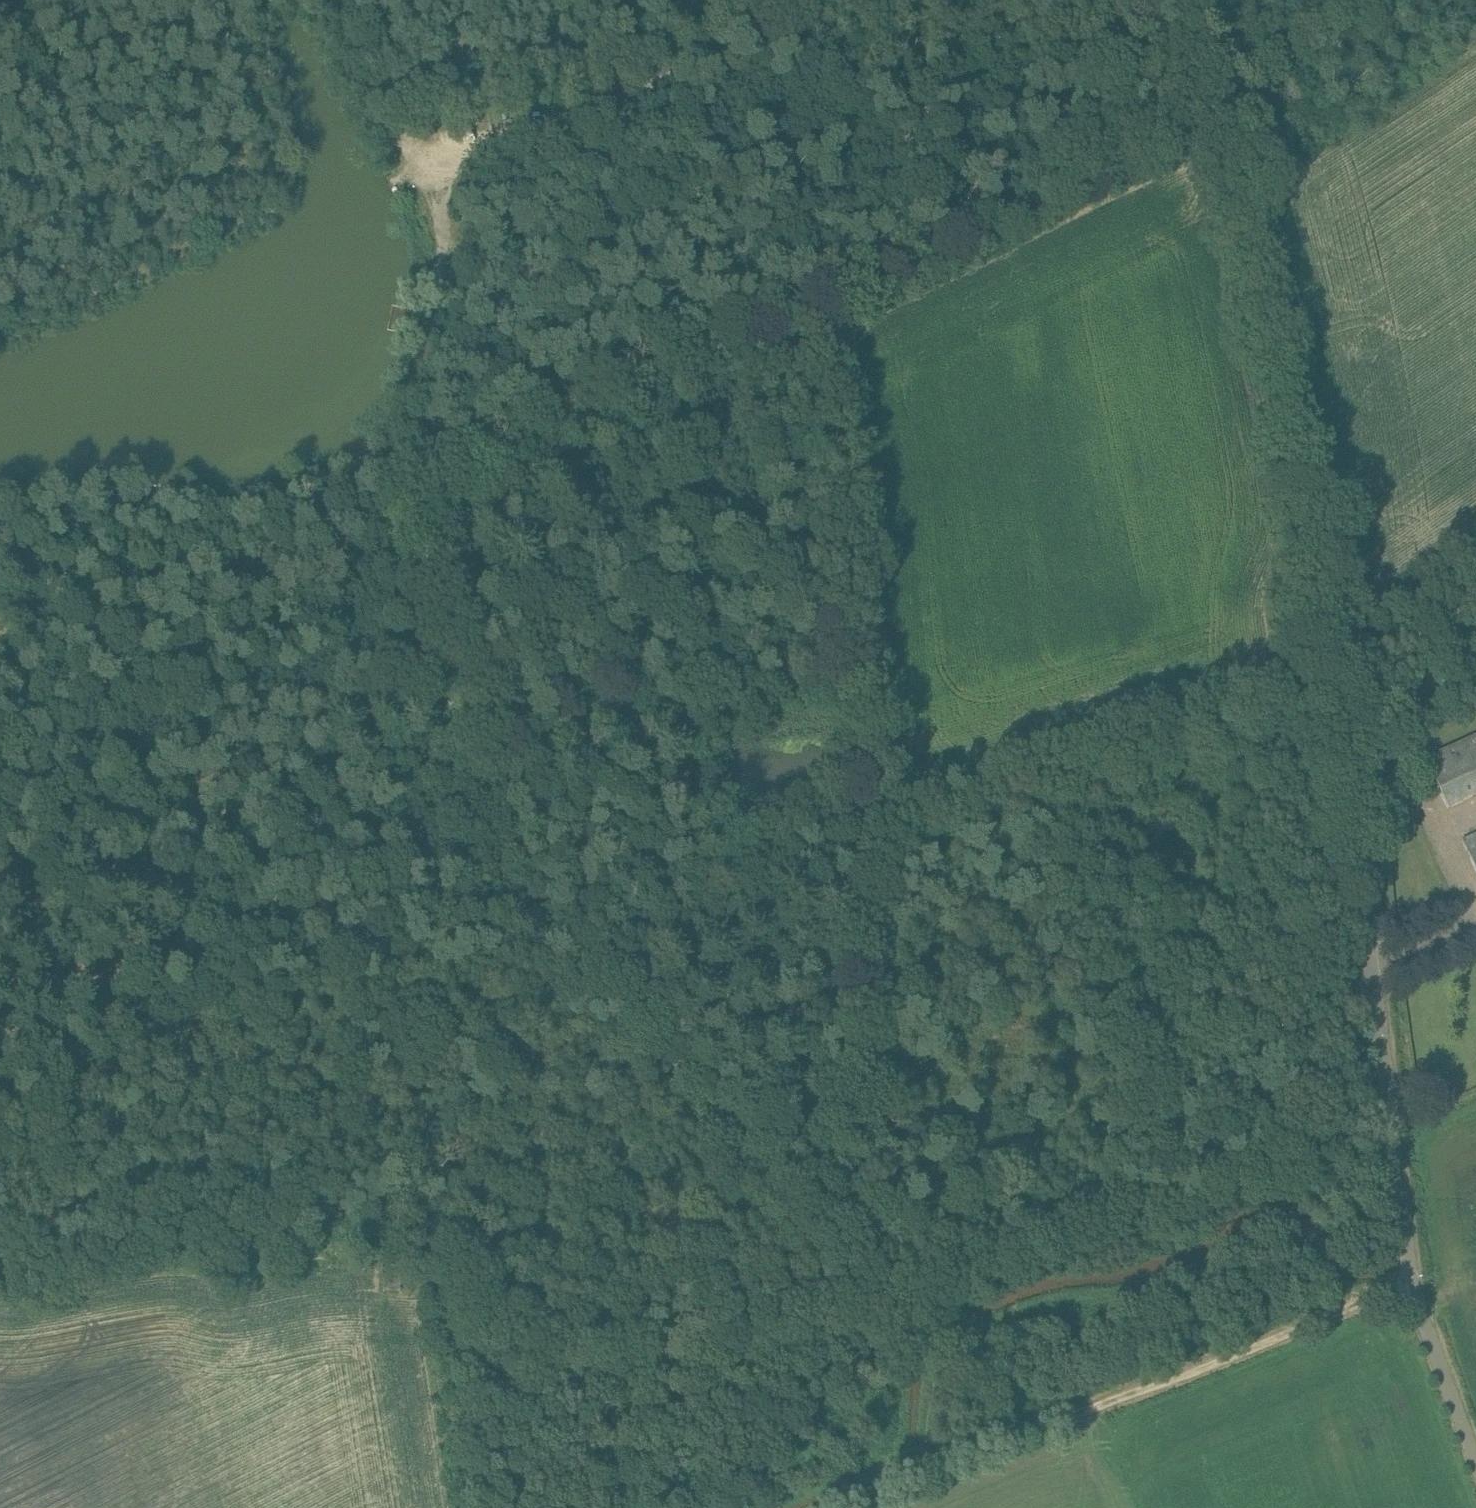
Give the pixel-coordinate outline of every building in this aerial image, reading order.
[(1425,759),(1448,808),(1475,795),(1475,736),(1425,759)] [(1475,871),(1475,834),(1462,841),(1475,871)]
